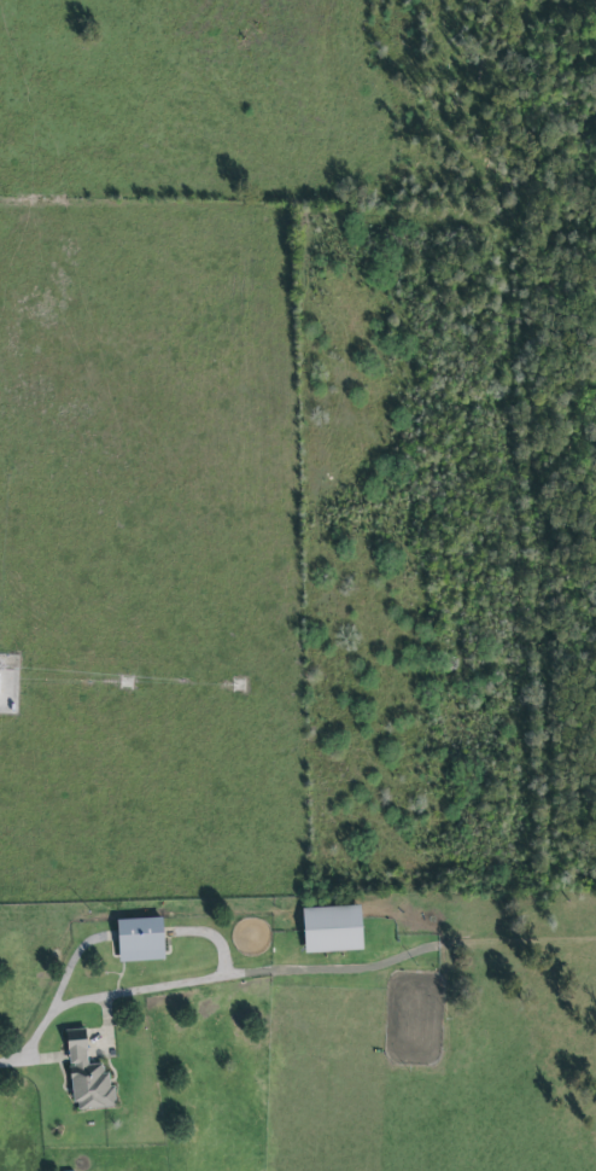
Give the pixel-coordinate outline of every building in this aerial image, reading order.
[(304,909),(305,953),(363,952),(362,907),(304,909)] [(119,963),(165,962),(164,919),(118,920),(119,963)] [(65,1039),(86,1037),(87,1049),(86,1050),(87,1065),(100,1064),(101,1065),(103,1067),(104,1072),(107,1072),(109,1086),(113,1085),(116,1106),(78,1109),(77,1101),(72,1102),(70,1082),(69,1082),(69,1078),(68,1066),(74,1066),(74,1064),(69,1064),(68,1049),(66,1049),(65,1039)]
